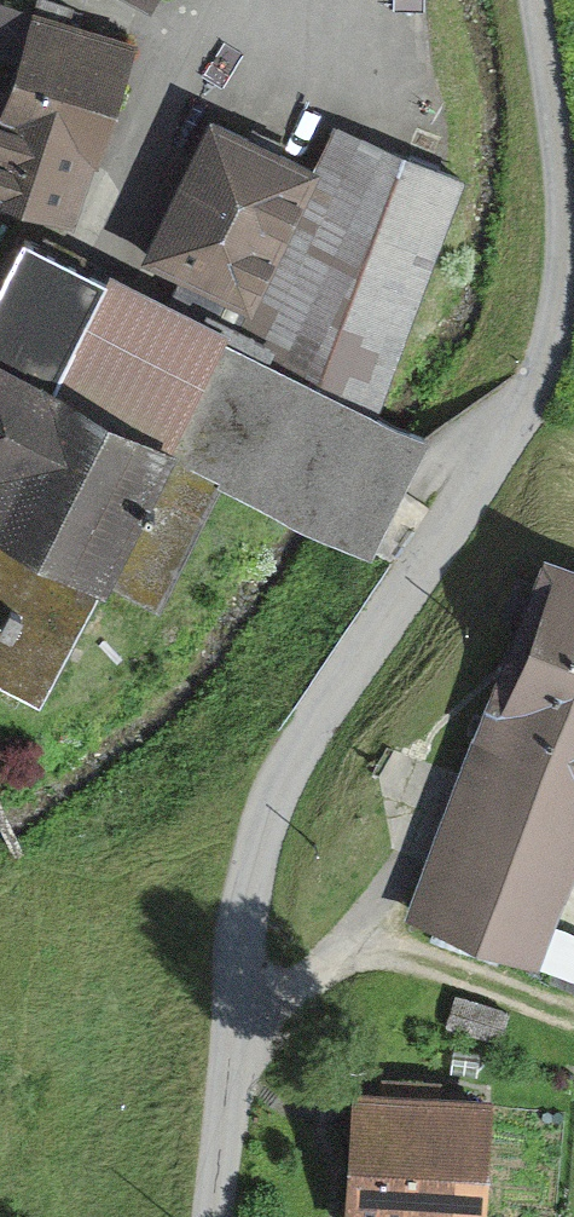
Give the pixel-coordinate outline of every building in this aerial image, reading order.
[(0,86),(0,128),(78,154),(114,42),(25,14),(0,7),(0,55),(8,57),(9,58),(0,86)] [(139,254),(182,274),(240,302),(303,169),(203,121),(139,254)] [(164,312),(362,411),(450,176),(424,166),(323,127),(303,169),(240,302),(182,274),(164,312)] [(58,218),(78,154),(0,128),(0,200),(58,218)] [(313,527),(361,550),(416,438),(387,424),(367,414),(362,411),(164,312),(15,237),(0,268),(0,524),(95,572),(147,600),(209,475),(281,511),(313,527)] [(95,572),(0,524),(0,686),(28,700),(95,572)] [(468,735),(573,776),(573,575),(536,560),(528,580),(468,735)] [(468,735),(453,773),(473,780),(420,922),(524,963),(573,836),(573,776),(468,735)] [(437,1025),(490,1042),(499,1013),(446,996),(437,1025)] [(485,1103),(414,1101),(416,1083),(376,1081),(375,1099),(352,1097),(346,1216),(482,1216),(485,1103)]
